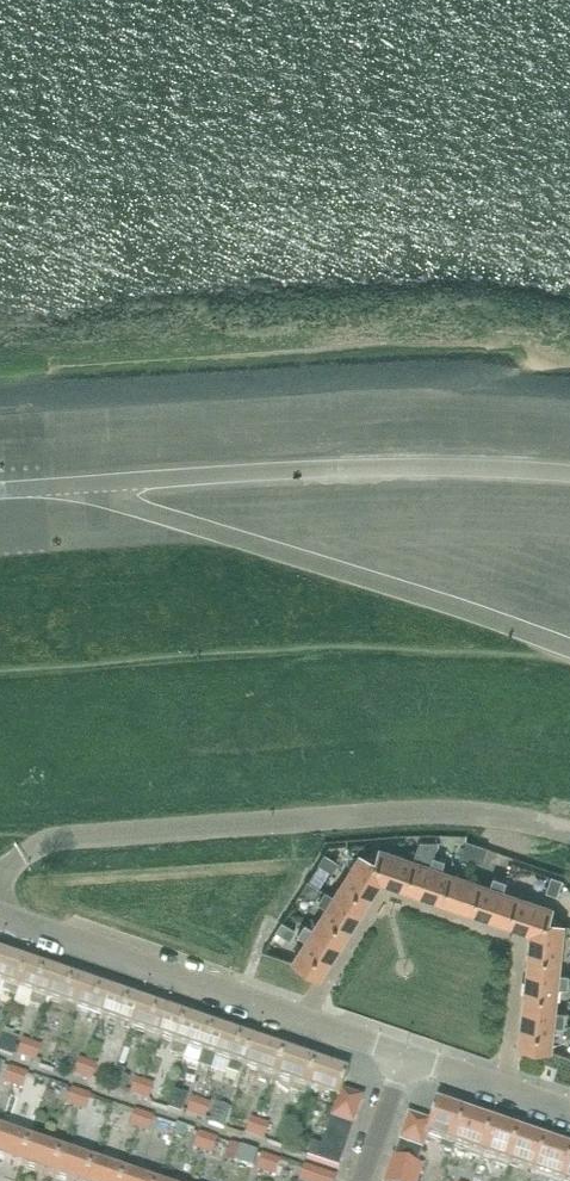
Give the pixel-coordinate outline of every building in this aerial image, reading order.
[(419,892),(429,865),(433,854),(437,840),(420,841),(413,860),(379,848),(375,858),(379,879),(419,892)] [(481,861),(486,846),(466,840),(461,854),(481,861)] [(332,871),(337,862),(325,854),(319,863),(332,871)] [(379,879),(375,858),(361,854),(335,895),(334,897),(358,912),(379,879)] [(456,905),(465,878),(441,869),(444,858),(433,854),(429,865),(419,892),(456,905)] [(502,891),(506,879),(492,875),(488,886),(465,878),(456,905),(492,917),(501,890),(502,891)] [(556,893),(561,878),(551,875),(546,889),(556,893)] [(315,898),(321,888),(308,880),(302,890),(315,898)] [(337,945),(358,912),(334,897),(335,895),(325,888),(317,901),(327,907),(314,929),(313,929),(337,945)] [(551,907),(502,891),(501,890),(492,917),(532,931),(548,918),(551,907)] [(556,973),(557,972),(562,924),(548,918),(532,931),(528,970),(556,973)] [(289,938),(295,929),(282,921),(276,930),(289,938)] [(313,929),(314,929),(304,923),(297,933),(307,939),(293,962),(317,977),(337,945),(313,929)] [(18,991),(27,965),(0,955),(0,985),(4,986),(2,992),(16,997),(18,991)] [(43,1010),(46,1001),(55,975),(27,965),(18,991),(33,996),(30,1005),(43,1010)] [(556,973),(528,970),(524,1008),(553,1011),(553,1010),(555,986),(567,987),(568,973),(557,972),(556,973)] [(72,1018),(75,1011),(84,985),(55,975),(46,1001),(61,1006),(58,1013),(72,1018)] [(103,1020),(112,994),(84,985),(75,1011),(103,1020)] [(127,1041),(131,1030),(140,1004),(112,994),(103,1020),(117,1025),(114,1036),(127,1041)] [(155,1052),(159,1040),(168,1014),(140,1004),(131,1030),(143,1034),(138,1046),(155,1052)] [(553,1011),(524,1008),(520,1047),(549,1050),(551,1024),(563,1026),(564,1011),(553,1010),(553,1011)] [(187,1050),(196,1023),(168,1014),(159,1040),(175,1045),(172,1053),(182,1056),(185,1049),(187,1050)] [(215,1060),(225,1033),(196,1023),(187,1050),(200,1054),(197,1063),(212,1068),(215,1060)] [(240,1079),(244,1069),(253,1043),(225,1033),(215,1060),(229,1064),(225,1074),(240,1079)] [(18,1040),(2,1035),(0,1042),(0,1052),(13,1057),(18,1040)] [(28,1059),(33,1045),(23,1042),(18,1056),(28,1059)] [(273,1085),(275,1080),(284,1054),(253,1043),(244,1069),(261,1075),(259,1081),(273,1085)] [(33,1045),(28,1059),(36,1062),(41,1048),(33,1045)] [(125,1068),(129,1054),(130,1049),(126,1047),(119,1066),(125,1068)] [(304,1096),(306,1091),(316,1064),(284,1054),(275,1080),(293,1087),(291,1092),(299,1094),(304,1096)] [(83,1078),(88,1064),(79,1061),(74,1075),(83,1078)] [(88,1064),(83,1078),(92,1081),(97,1067),(88,1064)] [(337,1102),(342,1093),(348,1076),(316,1064),(306,1091),(337,1102)] [(13,1087),(19,1072),(10,1069),(4,1084),(13,1087)] [(124,1096),(130,1080),(124,1078),(126,1073),(118,1070),(110,1091),(124,1096)] [(19,1072),(13,1087),(22,1090),(28,1075),(19,1072)] [(139,1098),(144,1083),(135,1080),(130,1094),(139,1098)] [(144,1083),(139,1098),(148,1101),(153,1087),(144,1083)] [(76,1108),(81,1095),(72,1092),(67,1105),(76,1108)] [(363,1100),(342,1093),(337,1102),(321,1148),(311,1145),(307,1159),(338,1170),(363,1100)] [(81,1095),(76,1108),(85,1112),(90,1098),(81,1095)] [(181,1116),(183,1113),(187,1100),(173,1095),(173,1096),(167,1111),(181,1116)] [(196,1117),(201,1103),(192,1100),(187,1114),(196,1117)] [(201,1103),(196,1117),(205,1120),(210,1106),(201,1103)] [(225,1130),(232,1110),(215,1105),(208,1125),(225,1130)] [(464,1116),(437,1106),(436,1106),(430,1123),(408,1116),(398,1143),(422,1151),(427,1138),(448,1145),(446,1151),(452,1153),(453,1147),(464,1116)] [(140,1130),(145,1117),(135,1113),(131,1127),(140,1130)] [(479,1162),(480,1157),(491,1125),(464,1116),(453,1147),(474,1155),(473,1160),(479,1162)] [(145,1117),(140,1130),(148,1133),(153,1119),(145,1117)] [(255,1138),(260,1123),(250,1120),(245,1134),(255,1138)] [(260,1123),(255,1138),(264,1141),(269,1126),(260,1123)] [(34,1129),(20,1124),(15,1137),(0,1132),(0,1161),(21,1168),(30,1143),(34,1129)] [(507,1166),(518,1135),(491,1125),(480,1157),(507,1166)] [(185,1140),(188,1130),(177,1127),(174,1136),(185,1140)] [(61,1154),(66,1139),(51,1134),(46,1148),(30,1143),(21,1168),(53,1179),(61,1154)] [(203,1152),(208,1138),(199,1135),(194,1149),(203,1152)] [(533,1180),(535,1175),(546,1144),(518,1135),(507,1166),(529,1173),(527,1179),(533,1180)] [(208,1138),(203,1152),(212,1155),(217,1141),(208,1138)] [(569,1162),(569,1152),(546,1144),(535,1175),(551,1180),(563,1180),(569,1162)] [(230,1147),(226,1160),(235,1163),(240,1150),(230,1147)] [(252,1169),(257,1154),(240,1148),(240,1150),(235,1163),(252,1169)] [(93,1164),(61,1154),(53,1179),(59,1180),(87,1180),(93,1164)] [(124,1175),(129,1162),(112,1156),(107,1169),(93,1164),(87,1180),(122,1180),(124,1175)] [(266,1173),(270,1160),(262,1157),(257,1170),(266,1173)] [(394,1158),(393,1158),(388,1172),(415,1180),(418,1180),(422,1168),(394,1158)] [(266,1173),(288,1180),(291,1180),(297,1166),(281,1161),(280,1163),(270,1160),(266,1173)] [(299,1180),(335,1180),(336,1179),(304,1168),(299,1180)] [(388,1172),(385,1180),(415,1180),(388,1172)]
